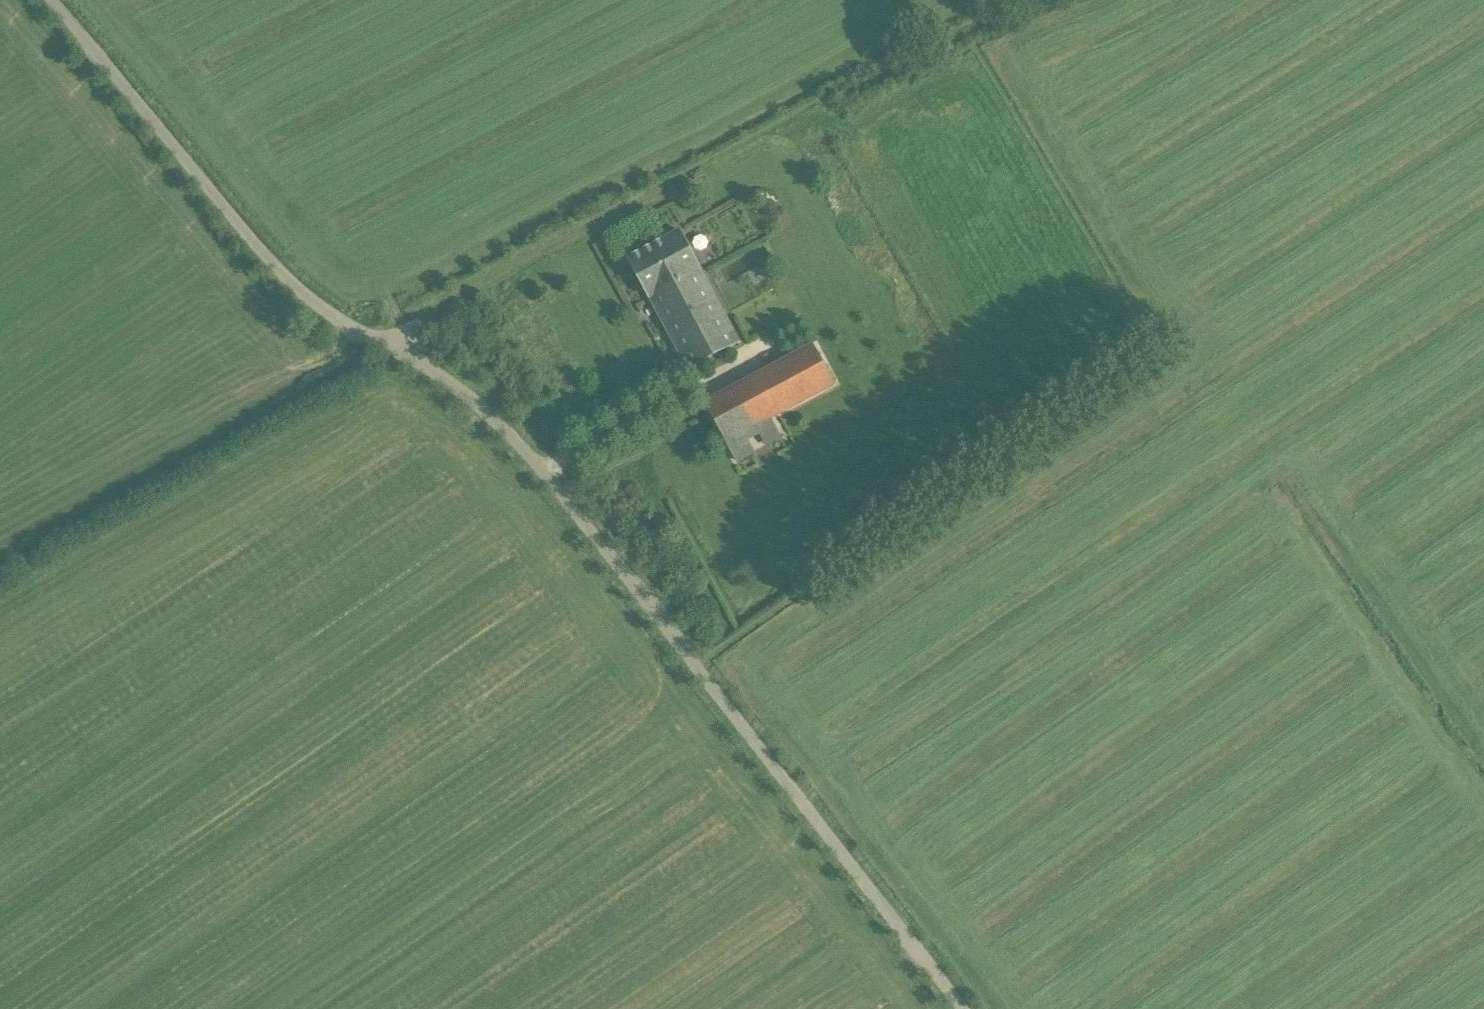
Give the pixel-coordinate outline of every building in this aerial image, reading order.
[(689,370),(740,342),(680,230),(629,257),(689,370)] [(770,416),(833,381),(815,347),(707,405),(737,461),(781,437),(770,416)]
